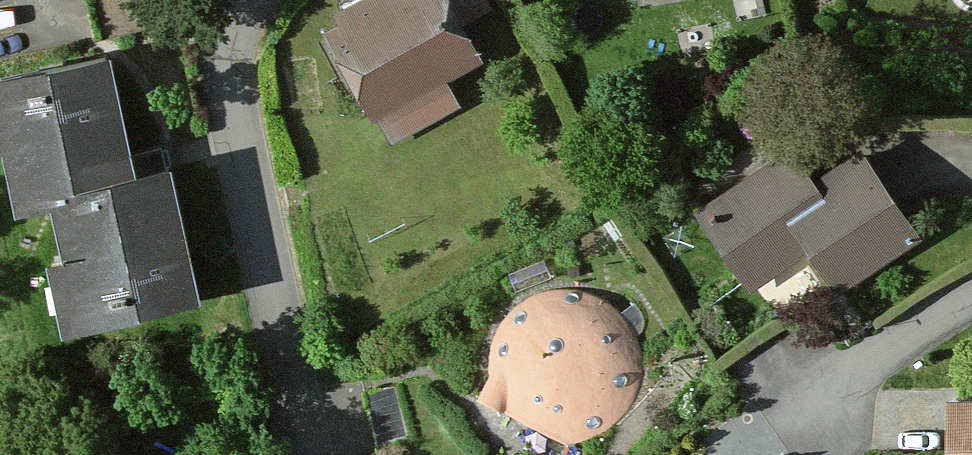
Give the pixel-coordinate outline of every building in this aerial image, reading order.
[(326,38),(391,155),(462,116),(445,86),(479,68),(460,34),(489,17),(480,0),(396,0),(326,38)] [(632,10),(689,0),(630,0),(632,10)] [(0,90),(0,152),(15,149),(28,207),(67,199),(83,274),(61,279),(75,341),(202,313),(173,182),(147,188),(119,64),(0,90)] [(790,151),(691,221),(745,298),(809,253),(844,303),(927,245),(861,151),(813,184),(790,151)] [(637,376),(626,336),(597,306),(557,296),(516,306),(487,335),(476,375),(486,415),(516,445),(552,454),(559,454),(596,445),(626,416),(637,376)] [(386,396),(358,403),(367,442),(395,436),(386,396)] [(950,401),(947,454),(971,454),(971,402),(950,401)]
